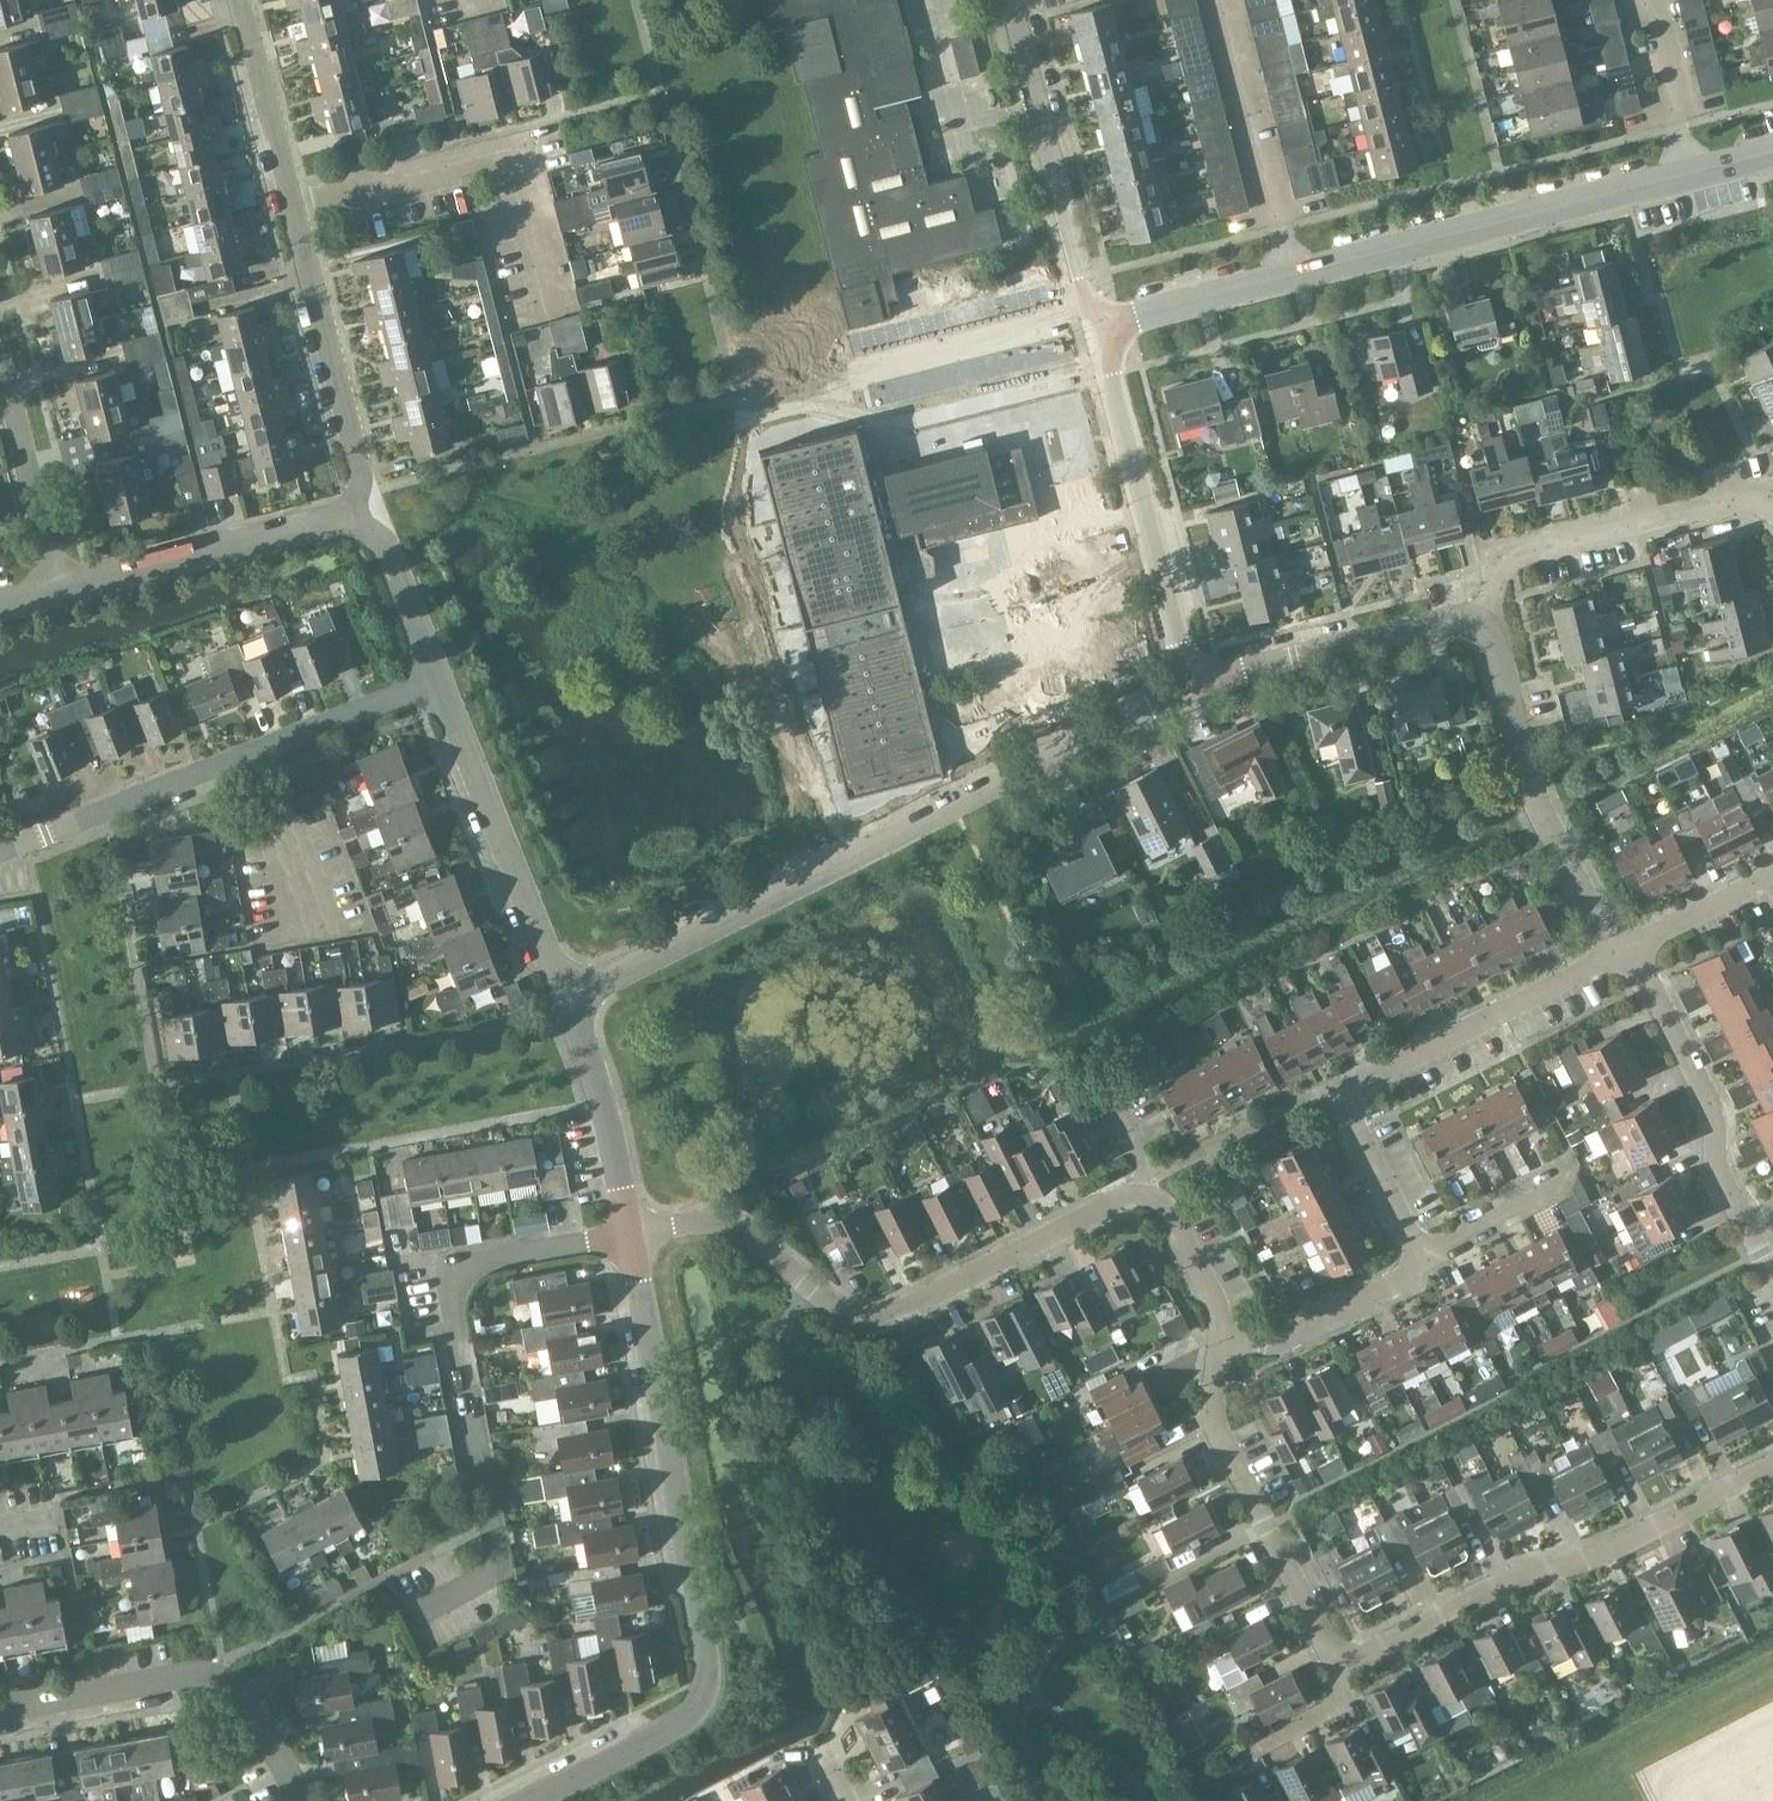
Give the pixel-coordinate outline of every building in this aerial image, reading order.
[(34,14),(31,2),(22,4),(21,0),(0,0),(0,23),(34,14)] [(41,25),(79,15),(75,0),(37,10),(41,25)] [(120,5),(131,3),(135,17),(176,6),(175,0),(119,0),(120,5)] [(341,11),(354,8),(352,0),(287,0),(289,6),(302,3),(306,19),(341,10),(341,11)] [(411,23),(422,21),(416,0),(391,0),(386,1),(391,19),(394,18),(396,27),(411,23)] [(769,29),(767,30),(767,31),(782,27),(796,79),(794,80),(794,82),(801,80),(820,152),(801,157),(830,269),(831,272),(834,271),(839,290),(836,291),(846,330),(891,319),(891,317),(890,317),(887,303),(898,300),(891,272),(1002,244),(992,206),(974,211),(964,174),(927,184),(908,108),(905,109),(902,98),(920,93),(896,0),(761,0),(769,29)] [(1196,11),(1194,0),(1164,0),(1169,18),(1196,11)] [(1279,16),(1275,0),(1273,0),(1245,8),(1252,37),(1283,30),(1279,16)] [(1379,20),(1374,0),(1338,0),(1331,2),(1315,6),(1315,8),(1318,19),(1319,20),(1335,15),(1339,31),(1379,20)] [(1563,5),(1562,0),(1489,0),(1490,2),(1498,1),(1502,17),(1503,20),(1563,5)] [(1737,0),(1739,9),(1772,0),(1738,0),(1737,0)] [(1739,9),(1741,19),(1755,16),(1758,29),(1772,25),(1772,0),(1739,9)] [(1078,41),(1117,31),(1110,3),(1070,13),(1078,41)] [(1509,43),(1556,31),(1552,18),(1566,15),(1563,5),(1503,20),(1502,17),(1494,19),(1496,25),(1504,23),(1508,39),(1509,43)] [(345,26),(341,11),(341,10),(306,19),(310,35),(297,38),(300,50),(348,38),(349,40),(357,37),(366,35),(362,21),(345,26)] [(1063,10),(1046,15),(1052,38),(1069,34),(1063,10)] [(501,67),(510,102),(553,91),(543,52),(524,57),(512,46),(503,11),(487,15),(496,50),(500,68),(501,67)] [(1176,47),(1204,40),(1196,11),(1169,18),(1176,47)] [(1692,14),(1696,28),(1707,25),(1703,11),(1692,14)] [(1683,31),(1696,28),(1692,14),(1680,17),(1683,31)] [(79,15),(41,25),(44,38),(82,29),(79,15)] [(500,68),(496,50),(487,15),(464,21),(473,56),(471,56),(476,74),(458,79),(468,118),(511,107),(510,102),(501,67),(500,68)] [(1346,59),(1387,48),(1379,20),(1339,31),(1346,59)] [(415,51),(429,48),(422,21),(411,23),(414,32),(410,33),(415,51)] [(94,46),(123,39),(119,25),(90,32),(94,46)] [(1758,29),(1762,43),(1749,47),(1751,56),(1772,50),(1772,25),(1758,29)] [(1272,48),(1286,44),(1283,30),(1252,37),(1260,67),(1276,63),(1272,48)] [(1085,70),(1125,60),(1117,31),(1078,41),(1085,70)] [(1514,67),(1576,51),(1574,42),(1559,46),(1556,31),(1509,43),(1508,39),(1500,42),(1502,49),(1509,48),(1514,64),(1514,67)] [(1609,35),(1613,49),(1623,46),(1619,32),(1609,35)] [(969,35),(954,39),(964,77),(979,73),(969,35)] [(1600,52),(1613,49),(1609,35),(1596,38),(1600,52)] [(320,75),(355,66),(351,50),(360,48),(357,37),(349,40),(348,38),(300,50),(303,61),(316,58),(320,75)] [(127,55),(124,41),(123,39),(94,46),(98,62),(127,55)] [(1184,75),(1211,68),(1204,40),(1176,47),(1184,75)] [(35,71),(27,41),(0,48),(0,80),(35,71)] [(1498,43),(1472,49),(1477,66),(1503,59),(1498,43)] [(144,85),(157,81),(207,69),(204,57),(190,61),(186,44),(150,53),(155,70),(150,71),(149,68),(142,70),(143,73),(141,74),(144,85)] [(1263,80),(1293,72),(1286,44),(1272,48),(1276,63),(1260,67),(1263,80)] [(429,48),(415,51),(387,58),(390,67),(399,65),(400,66),(411,63),(414,75),(424,72),(425,79),(436,76),(429,48)] [(1354,88),(1394,78),(1387,48),(1346,59),(1346,60),(1331,64),(1335,77),(1333,77),(1337,92),(1342,91),(1354,88)] [(1751,56),(1753,65),(1767,61),(1771,77),(1772,76),(1772,50),(1751,56)] [(1520,90),(1567,78),(1564,64),(1578,61),(1576,51),(1514,67),(1514,64),(1506,66),(1508,72),(1515,70),(1519,86),(1520,90)] [(1705,60),(1708,74),(1718,71),(1715,57),(1705,60)] [(1092,98),(1132,88),(1125,60),(1085,70),(1092,98)] [(1695,77),(1708,74),(1705,60),(1692,63),(1695,77)] [(1608,84),(1631,78),(1627,62),(1596,70),(1602,93),(1610,92),(1608,84)] [(314,106),(374,90),(371,79),(359,82),(355,66),(320,75),(324,91),(311,94),(314,106)] [(1191,103),(1218,96),(1211,68),(1184,75),(1191,103)] [(164,109),(200,100),(196,84),(210,80),(207,69),(157,81),(164,109)] [(0,80),(0,101),(3,111),(42,101),(42,100),(55,96),(51,82),(39,86),(35,71),(0,80)] [(1287,105),(1301,102),(1293,72),(1263,80),(1267,95),(1283,91),(1287,105)] [(429,103),(441,100),(436,77),(423,80),(429,103)] [(1361,117),(1402,107),(1394,78),(1354,88),(1342,91),(1346,107),(1358,104),(1361,117)] [(1526,113),(1588,97),(1586,89),(1571,93),(1567,78),(1520,90),(1519,86),(1512,88),(1514,95),(1521,93),(1525,110),(1526,113)] [(1608,84),(1610,92),(1611,98),(1635,92),(1631,78),(1608,84)] [(62,107),(100,97),(96,84),(58,93),(62,107)] [(1139,116),(1153,113),(1153,112),(1152,112),(1145,85),(1146,85),(1132,88),(1092,98),(1100,126),(1139,116)] [(374,90),(314,106),(317,118),(330,115),(334,131),(383,119),(376,90),(374,90)] [(1301,102),(1287,105),(1283,91),(1267,95),(1274,124),(1304,116),(1301,102)] [(114,124),(124,121),(117,93),(106,96),(114,124)] [(1526,113),(1525,110),(1518,112),(1520,118),(1527,116),(1532,137),(1579,125),(1580,129),(1606,122),(1599,94),(1588,97),(1526,113)] [(1198,131),(1225,124),(1218,96),(1191,103),(1198,131)] [(100,97),(62,107),(66,122),(104,112),(100,97)] [(172,137),(221,125),(218,113),(204,116),(200,100),(164,109),(172,137)] [(441,100),(429,103),(413,107),(417,123),(448,115),(444,100),(441,100)] [(1369,147),(1409,137),(1402,107),(1361,117),(1348,121),(1351,135),(1365,131),(1369,147)] [(1147,144),(1139,116),(1100,126),(1107,154),(1147,144)] [(1278,138),(1308,131),(1304,116),(1274,124),(1278,138)] [(16,163),(56,153),(52,139),(65,136),(61,121),(49,125),(49,123),(8,133),(16,163)] [(121,151),(131,148),(124,121),(114,124),(121,151)] [(1205,160),(1233,153),(1225,124),(1198,131),(1205,160)] [(179,165),(214,156),(210,139),(224,136),(221,125),(172,137),(179,165)] [(1282,154),(1312,146),(1308,131),(1278,138),(1282,154)] [(1409,137),(1369,147),(1376,177),(1417,167),(1409,137)] [(1114,183),(1154,173),(1147,144),(1107,154),(1114,183)] [(1302,164),(1316,161),(1312,146),(1282,154),(1289,183),(1305,179),(1302,164)] [(590,147),(572,149),(575,173),(593,170),(590,147)] [(127,179),(138,176),(131,148),(121,151),(127,179)] [(651,192),(651,191),(639,148),(600,159),(611,202),(616,201),(651,192)] [(56,153),(16,163),(23,193),(63,183),(76,179),(73,169),(68,167),(60,169),(56,153)] [(1212,188),(1240,181),(1233,153),(1205,160),(1212,188)] [(177,195),(186,193),(234,180),(231,168),(218,172),(214,156),(179,165),(183,182),(177,183),(177,182),(176,183),(174,184),(177,195)] [(1305,179),(1289,183),(1293,199),(1324,191),(1316,161),(1302,164),(1305,179)] [(83,189),(121,179),(117,167),(79,177),(83,189)] [(1121,211),(1161,201),(1154,173),(1114,183),(1121,211)] [(135,206),(145,204),(138,176),(127,179),(135,206)] [(121,179),(83,189),(87,204),(125,194),(121,179)] [(193,221),(229,211),(224,195),(237,191),(234,180),(186,193),(193,221)] [(1240,181),(1212,188),(1220,217),(1247,210),(1240,181)] [(631,243),(666,235),(655,190),(651,191),(651,192),(616,201),(627,245),(631,244),(631,243)] [(557,216),(593,207),(589,191),(553,201),(557,216)] [(1161,201),(1121,211),(1129,240),(1182,227),(1178,212),(1165,216),(1161,201)] [(36,246),(77,235),(91,233),(83,204),(70,207),(69,205),(29,216),(36,246)] [(141,234),(152,231),(145,204),(135,206),(141,234)] [(593,207),(557,216),(561,230),(596,221),(593,207)] [(191,251),(200,248),(249,236),(246,224),(233,228),(229,211),(193,221),(197,238),(189,240),(191,251)] [(473,218),(471,219),(444,225),(448,241),(477,234),(473,218)] [(152,231),(141,234),(148,262),(171,256),(169,247),(157,251),(152,231)] [(631,243),(631,244),(642,287),(681,276),(670,234),(666,235),(631,243)] [(77,235),(36,246),(44,276),(93,263),(90,250),(81,252),(77,235)] [(249,236),(200,248),(207,277),(243,268),(239,251),(252,248),(249,236)] [(372,286),(409,277),(422,273),(414,245),(352,260),(355,273),(368,269),(372,286)] [(104,272),(142,262),(138,249),(100,258),(104,272)] [(479,289),(489,286),(482,258),(471,261),(479,289)] [(1554,305),(1617,289),(1610,261),(1570,271),(1575,289),(1552,295),(1554,305)] [(142,262),(104,272),(108,286),(145,277),(142,262)] [(366,317),(416,305),(409,277),(372,286),(376,302),(363,305),(366,317)] [(579,303),(597,298),(614,294),(610,278),(575,287),(579,303)] [(486,316),(496,314),(489,286),(479,289),(486,316)] [(160,308),(190,300),(186,287),(157,294),(160,308)] [(57,328),(98,317),(90,288),(50,299),(57,327),(57,328)] [(1624,316),(1617,289),(1554,305),(1557,315),(1580,309),(1585,327),(1594,325),(1594,324),(1624,316)] [(1496,339),(1514,334),(1508,310),(1490,314),(1486,297),(1461,304),(1458,293),(1443,297),(1455,343),(1462,341),(1463,346),(1476,343),(1477,347),(1481,349),(1496,345),(1497,342),(1496,339)] [(190,300),(160,308),(164,324),(194,316),(190,300)] [(224,343),(273,331),(270,320),(257,323),(253,305),(217,315),(224,343)] [(386,342),(423,333),(416,305),(366,317),(369,329),(382,326),(386,342)] [(129,319),(150,320),(150,306),(130,306),(129,319)] [(98,318),(98,317),(57,328),(57,327),(50,329),(55,347),(58,349),(63,348),(65,358),(105,347),(105,345),(117,342),(110,314),(98,318)] [(493,345),(504,342),(496,314),(486,316),(493,345)] [(563,318),(573,352),(588,349),(579,314),(563,318)] [(1581,357),(1639,342),(1632,314),(1624,316),(1594,324),(1594,325),(1598,343),(1578,348),(1581,357)] [(579,375),(577,371),(573,352),(563,318),(550,322),(557,347),(549,349),(551,372),(550,377),(551,382),(535,387),(546,427),(590,415),(589,410),(588,410),(579,375)] [(1400,397),(1430,389),(1421,353),(1407,357),(1400,330),(1360,340),(1366,363),(1374,361),(1378,376),(1394,372),(1400,397)] [(125,354),(163,345),(159,331),(121,340),(125,354)] [(231,371),(267,362),(263,346),(276,342),(273,331),(224,343),(209,347),(213,361),(228,357),(231,371)] [(380,373),(430,361),(423,333),(386,342),(390,358),(377,361),(380,373)] [(1772,373),(1772,341),(1738,358),(1751,384),(1772,373)] [(500,372),(511,369),(504,342),(493,345),(500,372)] [(1639,342),(1581,357),(1583,367),(1603,362),(1608,382),(1647,372),(1639,342)] [(163,345),(125,354),(128,369),(166,359),(163,345)] [(180,385),(190,383),(183,354),(173,357),(180,385)] [(588,410),(589,410),(631,399),(621,360),(577,371),(579,375),(588,410)] [(400,398),(437,389),(430,361),(380,373),(383,385),(396,382),(400,398)] [(227,402),(287,386),(284,375),(272,378),(267,362),(231,371),(236,387),(225,390),(227,402)] [(1307,366),(1289,371),(1263,377),(1274,420),(1297,414),(1301,427),(1337,418),(1329,386),(1313,391),(1307,366)] [(83,409),(123,399),(136,395),(132,381),(127,382),(124,370),(116,372),(115,369),(75,379),(83,409)] [(511,369),(500,372),(508,400),(518,398),(511,369)] [(1751,384),(1764,411),(1770,408),(1770,407),(1772,406),(1772,373),(1751,384)] [(1251,395),(1232,400),(1216,404),(1210,378),(1163,390),(1173,430),(1212,420),(1219,445),(1261,435),(1251,395)] [(187,412),(197,409),(190,383),(180,385),(187,412)] [(246,427),(281,417),(277,401),(290,398),(287,386),(227,402),(231,415),(242,412),(246,427)] [(394,429),(444,417),(457,413),(454,399),(441,403),(437,389),(400,398),(404,414),(391,417),(394,429)] [(1540,398),(1545,417),(1548,431),(1564,428),(1555,394),(1540,397),(1540,398)] [(123,399),(83,409),(90,438),(130,428),(130,427),(138,425),(135,413),(127,415),(123,399)] [(194,440),(205,437),(197,409),(187,412),(194,440)] [(145,437),(184,427),(180,413),(142,423),(145,437)] [(253,454),(301,442),(298,430),(286,434),(281,417),(246,427),(253,454)] [(444,417),(394,429),(397,440),(410,437),(414,455),(451,445),(444,417)] [(529,438),(525,423),(495,431),(499,446),(529,438)] [(865,424),(757,451),(844,786),(943,761),(901,595),(908,578),(934,572),(940,556),(927,545),(919,547),(915,530),(898,534),(882,472),(874,456),(865,424)] [(184,427),(145,437),(149,451),(187,441),(184,427)] [(1548,435),(1563,495),(1592,488),(1591,485),(1595,484),(1597,481),(1603,479),(1592,437),(1579,441),(1581,449),(1564,453),(1558,433),(1548,435)] [(1535,503),(1563,495),(1548,435),(1538,438),(1544,458),(1527,462),(1526,462),(1534,494),(1533,494),(1535,503)] [(1526,462),(1527,462),(1523,449),(1505,454),(1501,436),(1490,439),(1505,501),(1533,494),(1534,494),(1526,462)] [(205,437),(194,440),(201,468),(219,463),(217,455),(209,456),(205,437)] [(1478,508),(1505,501),(1490,439),(1480,442),(1486,465),(1468,470),(1478,508)] [(301,442),(253,454),(253,455),(238,459),(241,471),(256,468),(260,483),(296,474),(291,457),(304,454),(301,442)] [(882,472),(898,534),(915,530),(919,547),(927,545),(1038,517),(1020,446),(987,454),(985,446),(882,472)] [(104,492),(144,482),(159,478),(152,451),(137,455),(137,452),(96,462),(104,492)] [(201,469),(209,496),(241,488),(233,460),(201,469)] [(183,503),(202,499),(194,468),(176,473),(183,503)] [(1417,483),(1433,545),(1462,538),(1452,499),(1433,504),(1427,480),(1417,483)] [(144,482),(104,492),(111,521),(151,511),(144,482)] [(1407,552),(1433,545),(1417,483),(1407,485),(1413,509),(1395,513),(1397,522),(1398,522),(1406,552),(1407,552)] [(1213,541),(1270,526),(1268,516),(1249,521),(1244,502),(1205,512),(1213,541)] [(1398,522),(1397,522),(1380,526),(1375,506),(1366,508),(1381,567),(1408,559),(1407,552),(1406,552),(1398,522)] [(1352,574),(1381,567),(1366,508),(1355,511),(1361,531),(1341,537),(1352,574)] [(1258,559),(1257,557),(1253,540),(1272,535),(1270,526),(1213,541),(1220,571),(1234,567),(1234,565),(1258,559)] [(1674,581),(1733,566),(1726,538),(1687,548),(1692,566),(1672,571),(1674,581)] [(1241,593),(1299,578),(1296,567),(1276,572),(1271,554),(1257,557),(1258,559),(1234,565),(1234,567),(1241,593)] [(1037,557),(913,588),(933,668),(977,657),(983,679),(1040,665),(1037,654),(1071,645),(1062,610),(1051,613),(1037,557)] [(1715,600),(1740,593),(1733,566),(1674,581),(1677,591),(1698,586),(1702,604),(1716,601),(1715,600)] [(1299,578),(1241,593),(1248,622),(1287,612),(1282,593),(1302,588),(1299,578)] [(1722,628),(1762,617),(1755,590),(1740,593),(1715,600),(1716,601),(1720,618),(1699,623),(1702,634),(1722,628)] [(1557,636),(1617,621),(1614,611),(1593,616),(1588,598),(1550,607),(1557,636)] [(272,601),(263,604),(269,618),(276,615),(277,614),(272,601)] [(302,676),(301,676),(305,686),(337,673),(335,668),(349,662),(328,610),(307,618),(315,637),(291,646),(291,647),(302,676)] [(1722,628),(1727,645),(1706,650),(1709,661),(1769,645),(1762,617),(1722,628)] [(1603,654),(1603,653),(1598,635),(1619,630),(1617,621),(1557,636),(1564,665),(1578,661),(1578,660),(1603,654)] [(291,647),(291,646),(282,622),(261,631),(269,650),(245,660),(248,669),(247,670),(259,699),(291,686),(289,681),(301,676),(302,676),(291,647)] [(245,660),(238,641),(202,656),(210,675),(187,684),(191,693),(200,717),(238,702),(228,677),(247,670),(248,669),(245,660)] [(1585,688),(1624,678),(1619,660),(1640,655),(1637,644),(1603,653),(1603,654),(1578,660),(1578,661),(1585,688)] [(1624,678),(1585,688),(1592,716),(1652,701),(1649,691),(1641,693),(1637,678),(1625,681),(1624,678)] [(1447,725),(1463,721),(1455,687),(1440,691),(1437,680),(1385,692),(1398,741),(1420,735),(1417,724),(1445,718),(1447,725)] [(119,705),(133,741),(145,737),(147,743),(180,730),(169,700),(166,691),(140,701),(132,681),(111,689),(118,705),(119,705)] [(187,684),(166,691),(169,700),(191,693),(187,684)] [(1566,691),(1573,716),(1590,711),(1583,686),(1566,691)] [(119,705),(118,705),(93,715),(86,695),(66,703),(87,756),(100,751),(102,756),(134,743),(133,741),(119,705)] [(75,761),(87,756),(66,703),(46,711),(54,730),(29,740),(44,779),(77,766),(75,761)] [(1343,784),(1372,777),(1355,709),(1340,712),(1338,703),(1306,711),(1314,747),(1333,743),(1343,784)] [(1261,801),(1283,790),(1268,760),(1274,758),(1256,723),(1239,732),(1235,725),(1185,750),(1210,799),(1226,791),(1222,783),(1246,771),(1261,801)] [(368,785),(407,770),(396,742),(355,758),(356,759),(339,766),(335,767),(336,768),(339,778),(354,772),(353,770),(361,767),(368,785)] [(335,767),(339,766),(334,752),(314,760),(319,774),(336,768),(335,767)] [(1697,772),(1689,755),(1672,763),(1680,779),(1697,772)] [(1144,853),(1186,832),(1154,769),(1112,790),(1144,853)] [(1772,784),(1766,771),(1758,769),(1743,777),(1752,794),(1758,806),(1769,801),(1772,809),(1772,783),(1772,784)] [(352,823),(418,797),(407,770),(368,785),(375,803),(367,806),(366,804),(348,812),(352,823)] [(1758,806),(1752,794),(1743,777),(1722,787),(1731,805),(1718,811),(1739,854),(1762,842),(1747,812),(1758,806)] [(1395,803),(1389,779),(1374,782),(1380,806),(1395,803)] [(291,800),(292,803),(296,814),(323,803),(318,790),(291,800)] [(384,842),(424,826),(414,799),(418,798),(418,797),(352,823),(357,834),(370,829),(369,826),(377,823),(384,842)] [(1739,854),(1718,811),(1704,818),(1696,800),(1675,810),(1684,828),(1690,840),(1702,835),(1717,865),(1739,854)] [(1061,907),(1117,879),(1094,834),(1109,826),(1097,804),(1064,820),(1075,841),(1038,860),(1061,907)] [(1690,840),(1684,828),(1675,810),(1653,821),(1662,839),(1650,845),(1672,887),(1694,876),(1679,846),(1690,840)] [(424,826),(384,842),(391,859),(384,862),(383,861),(369,866),(373,878),(395,869),(395,870),(436,855),(424,826)] [(153,870),(194,863),(190,843),(199,841),(199,844),(215,841),(213,830),(189,834),(189,833),(148,840),(153,870)] [(1672,887),(1650,845),(1644,832),(1631,839),(1628,833),(1607,844),(1634,898),(1646,892),(1649,899),(1672,887)] [(1205,878),(1222,870),(1207,840),(1190,848),(1205,878)] [(222,887),(220,875),(205,878),(205,880),(197,881),(194,863),(153,870),(158,897),(158,899),(222,887)] [(429,913),(464,900),(452,872),(412,887),(413,889),(392,898),(396,909),(415,901),(414,899),(422,896),(429,913)] [(380,885),(359,893),(367,914),(388,907),(380,885)] [(158,928),(198,921),(195,902),(204,900),(204,902),(224,899),(222,887),(158,899),(158,897),(153,898),(158,928)] [(1503,900),(1531,953),(1555,941),(1534,901),(1519,909),(1512,896),(1503,900)] [(413,951),(479,925),(479,924),(474,926),(464,900),(429,913),(436,932),(428,935),(427,933),(409,940),(413,951)] [(1508,965),(1531,953),(1503,900),(1495,905),(1501,918),(1487,925),(1508,965)] [(1508,965),(1487,925),(1473,932),(1466,919),(1458,924),(1485,977),(1508,965)] [(198,921),(158,928),(164,958),(205,951),(205,950),(228,946),(226,934),(210,936),(211,938),(201,939),(198,921)] [(1462,988),(1485,977),(1458,924),(1449,928),(1455,941),(1441,949),(1462,988)] [(450,968),(489,952),(479,925),(413,951),(418,963),(437,956),(436,953),(444,950),(450,968)] [(17,961),(15,949),(2,951),(0,941),(0,964),(17,961)] [(1462,988),(1441,949),(1427,956),(1420,943),(1412,947),(1439,1000),(1462,988)] [(1683,1002),(1747,969),(1734,944),(1692,965),(1700,981),(1678,992),(1683,1002)] [(1415,1012),(1439,1000),(1412,947),(1403,952),(1409,965),(1396,971),(1395,972),(1411,1003),(1410,1004),(1415,1012)] [(489,952),(450,968),(458,986),(449,989),(449,987),(434,993),(441,1011),(455,1006),(456,1009),(471,1003),(467,993),(501,980),(489,952)] [(363,983),(370,1023),(400,1018),(393,976),(392,976),(388,955),(376,957),(378,971),(380,971),(382,980),(363,983)] [(370,1023),(363,983),(344,986),(342,977),(345,977),(342,958),(330,960),(341,1023),(342,1028),(370,1023)] [(1395,972),(1396,971),(1392,963),(1377,971),(1370,958),(1360,963),(1387,1016),(1410,1004),(1411,1003),(1395,972)] [(312,1028),(341,1023),(330,960),(318,962),(321,977),(322,976),(324,985),(305,988),(312,1028)] [(9,991),(6,974),(19,972),(17,961),(0,964),(0,993),(9,991)] [(1350,1034),(1352,1034),(1374,1022),(1344,962),(1333,968),(1343,987),(1329,995),(1333,1003),(1334,1003),(1350,1034)] [(427,971),(432,984),(450,978),(446,965),(427,971)] [(312,1028),(305,988),(286,992),(284,983),(287,982),(284,967),(272,969),(284,1033),(312,1028)] [(255,1038),(284,1033),(272,969),(260,972),(262,986),(264,986),(265,995),(248,998),(255,1038)] [(1717,1015),(1759,993),(1747,969),(1683,1002),(1688,1011),(1710,1000),(1717,1015)] [(255,1038),(248,998),(227,1002),(226,993),(228,992),(226,978),(215,980),(226,1043),(227,1043),(255,1038)] [(227,1043),(226,1043),(215,980),(203,982),(206,1001),(210,1001),(211,1009),(191,1013),(198,1053),(227,1048),(227,1043)] [(1334,1003),(1333,1003),(1322,1009),(1312,989),(1301,995),(1332,1055),(1356,1042),(1352,1034),(1350,1034),(1334,1003)] [(28,1018),(25,1005),(13,1008),(9,991),(0,993),(0,1023),(28,1018)] [(198,1053),(191,1013),(173,1016),(171,1007),(173,1007),(171,992),(158,994),(162,1016),(161,1017),(169,1058),(198,1053)] [(1708,1050),(1772,1017),(1759,993),(1717,1015),(1724,1030),(1703,1041),(1708,1050)] [(1309,1066),(1332,1055),(1301,995),(1290,1000),(1300,1020),(1288,1026),(1309,1066)] [(1214,1042),(1231,1034),(1220,1012),(1203,1021),(1214,1042)] [(1309,1066),(1288,1026),(1276,1032),(1266,1013),(1254,1018),(1285,1078),(1309,1066)] [(1772,1047),(1772,1019),(1772,1017),(1708,1050),(1713,1060),(1734,1049),(1742,1063),(1772,1047)] [(0,1023),(0,1052),(20,1049),(17,1032),(30,1029),(28,1018),(0,1023)] [(1588,1076),(1631,1055),(1619,1032),(1589,1048),(1583,1036),(1557,1050),(1574,1084),(1588,1077),(1588,1076)] [(1168,1066),(1185,1057),(1174,1036),(1157,1044),(1168,1066)] [(1241,1073),(1252,1095),(1276,1083),(1253,1038),(1229,1051),(1241,1073)] [(1772,1078),(1772,1047),(1742,1063),(1749,1078),(1728,1089),(1733,1099),(1772,1078)] [(1252,1095),(1241,1073),(1229,1051),(1206,1062),(1218,1085),(1229,1107),(1252,1095)] [(1593,1116),(1617,1104),(1612,1092),(1642,1077),(1631,1055),(1588,1076),(1588,1077),(1595,1089),(1587,1093),(1583,1098),(1593,1116)] [(1229,1107),(1218,1085),(1206,1062),(1183,1074),(1195,1096),(1206,1119),(1229,1107)] [(1206,1119),(1195,1096),(1183,1074),(1159,1086),(1182,1131),(1206,1119)] [(4,1111),(53,1102),(51,1091),(38,1093),(35,1075),(0,1082),(0,1089),(2,1097),(0,1097),(0,1112),(4,1111)] [(1733,1099),(1738,1108),(1759,1097),(1766,1111),(1767,1112),(1772,1109),(1772,1078),(1733,1099)] [(1492,1094),(1515,1138),(1538,1127),(1536,1123),(1548,1117),(1529,1080),(1518,1086),(1516,1082),(1492,1094)] [(1491,1151),(1515,1138),(1492,1094),(1469,1106),(1480,1128),(1491,1151)] [(1622,1143),(1665,1122),(1654,1099),(1623,1115),(1617,1104),(1593,1116),(1591,1117),(1608,1151),(1609,1152),(1623,1144),(1622,1143)] [(10,1140),(46,1133),(43,1116),(55,1114),(53,1102),(4,1111),(10,1140)] [(1491,1151),(1480,1128),(1469,1106),(1445,1118),(1468,1162),(1491,1151)] [(1047,1164),(1062,1156),(1071,1174),(1099,1160),(1073,1109),(1030,1131),(1035,1141),(1036,1141),(1047,1164)] [(1767,1112),(1766,1111),(1751,1118),(1759,1134),(1738,1145),(1743,1155),(1772,1139),(1772,1109),(1767,1112)] [(1444,1174),(1468,1162),(1445,1118),(1422,1130),(1424,1134),(1412,1140),(1431,1177),(1442,1171),(1444,1174)] [(1665,1122),(1622,1143),(1623,1144),(1640,1177),(1652,1171),(1646,1159),(1677,1144),(1665,1122)] [(1030,1131),(1030,1132),(1013,1140),(1005,1126),(980,1138),(993,1163),(1007,1189),(1021,1182),(1029,1196),(1057,1182),(1047,1164),(1036,1141),(1035,1141),(1030,1131)] [(15,1169),(64,1160),(61,1147),(49,1150),(46,1133),(10,1140),(12,1154),(0,1157),(0,1167),(1,1172),(15,1169)] [(498,1142),(506,1185),(538,1179),(541,1198),(556,1195),(550,1162),(536,1164),(531,1136),(498,1142)] [(1271,1189),(1324,1162),(1312,1138),(1272,1158),(1280,1174),(1267,1180),(1271,1189)] [(1743,1155),(1748,1164),(1769,1153),(1772,1161),(1772,1139),(1743,1155)] [(473,1191),(506,1185),(498,1142),(465,1148),(473,1191)] [(441,1197),(473,1191),(465,1148),(433,1154),(441,1197)] [(371,1155),(378,1183),(398,1178),(391,1150),(371,1155)] [(409,1203),(441,1197),(433,1154),(401,1160),(406,1188),(394,1191),(399,1224),(412,1222),(409,1203)] [(563,1159),(550,1162),(556,1195),(569,1193),(563,1159)] [(64,1160),(15,1169),(1,1172),(3,1184),(17,1181),(23,1211),(59,1204),(53,1173),(66,1171),(64,1160)] [(993,1163),(975,1172),(971,1162),(945,1175),(950,1185),(951,1184),(959,1200),(973,1193),(986,1218),(1014,1204),(1007,1189),(993,1163)] [(1296,1205),(1336,1185),(1324,1162),(1271,1189),(1276,1198),(1289,1191),(1296,1205)] [(316,1203),(316,1205),(321,1204),(318,1190),(314,1190),(310,1171),(274,1178),(280,1210),(316,1203)] [(1625,1227),(1682,1198),(1671,1175),(1641,1191),(1635,1179),(1608,1193),(1625,1227)] [(356,1182),(358,1196),(374,1193),(371,1179),(356,1182)] [(1233,1207),(1235,1206),(1247,1200),(1235,1179),(1223,1184),(1221,1186),(1233,1207)] [(951,1184),(950,1185),(933,1194),(928,1184),(903,1196),(916,1222),(931,1215),(944,1240),(972,1225),(959,1200),(951,1184)] [(1295,1235),(1348,1208),(1336,1185),(1296,1205),(1303,1220),(1290,1226),(1295,1235)] [(381,1193),(379,1193),(385,1227),(386,1226),(399,1224),(394,1191),(381,1193)] [(916,1222),(903,1196),(885,1206),(880,1196),(871,1201),(868,1197),(853,1205),(855,1209),(856,1209),(869,1234),(883,1227),(896,1252),(924,1237),(916,1222)] [(1682,1198),(1625,1227),(1631,1240),(1628,1242),(1638,1263),(1670,1247),(1664,1236),(1694,1220),(1682,1198)] [(320,1221),(316,1205),(316,1203),(280,1210),(285,1241),(327,1233),(324,1221),(320,1221)] [(856,1209),(855,1209),(838,1218),(833,1208),(823,1213),(821,1209),(806,1216),(821,1246),(836,1239),(849,1264),(877,1249),(869,1234),(856,1209)] [(1320,1252),(1360,1231),(1348,1208),(1295,1235),(1299,1244),(1312,1237),(1320,1252)] [(364,1225),(379,1223),(377,1210),(362,1212),(364,1225)] [(379,1223),(364,1225),(367,1240),(382,1238),(379,1223)] [(1535,1242),(1555,1282),(1579,1270),(1581,1275),(1593,1269),(1578,1239),(1566,1245),(1558,1230),(1535,1242)] [(291,1271),(328,1264),(327,1262),(343,1259),(338,1234),(336,1234),(336,1231),(327,1233),(285,1241),(291,1271)] [(1360,1231),(1320,1252),(1327,1266),(1314,1272),(1319,1282),(1372,1255),(1360,1231)] [(1543,1288),(1555,1282),(1535,1242),(1512,1254),(1532,1294),(1539,1307),(1550,1301),(1543,1288)] [(1129,1297),(1148,1287),(1126,1245),(1096,1260),(1111,1289),(1098,1295),(1113,1324),(1137,1312),(1129,1297)] [(1510,1306),(1532,1294),(1512,1254),(1489,1265),(1510,1306)] [(296,1301),(338,1293),(335,1281),(331,1282),(328,1264),(291,1271),(296,1301)] [(1492,1315),(1510,1306),(1489,1265),(1465,1277),(1473,1293),(1461,1299),(1477,1329),(1482,1339),(1499,1330),(1492,1315)] [(362,1288),(395,1282),(392,1269),(359,1275),(362,1288)] [(573,1317),(573,1318),(592,1314),(586,1280),(567,1284),(564,1269),(511,1279),(515,1302),(537,1298),(542,1322),(542,1323),(573,1317)] [(1082,1334),(1106,1322),(1088,1287),(1075,1294),(1066,1276),(1038,1290),(1057,1327),(1074,1319),(1082,1334)] [(395,1282),(362,1288),(364,1303),(397,1297),(395,1282)] [(338,1293),(296,1301),(302,1331),(331,1326),(333,1340),(349,1337),(346,1323),(338,1324),(335,1306),(350,1304),(347,1292),(338,1293)] [(1608,1295),(1591,1303),(1601,1324),(1618,1317),(1608,1295)] [(1482,1339),(1477,1329),(1461,1299),(1426,1317),(1447,1357),(1482,1339)] [(1027,1367),(1053,1354),(1030,1309),(1015,1317),(1009,1305),(981,1319),(993,1344),(991,1345),(998,1358),(1017,1349),(1027,1367)] [(576,1332),(573,1318),(573,1317),(542,1323),(542,1322),(520,1327),(520,1328),(502,1331),(505,1344),(522,1341),(524,1351),(547,1347),(552,1371),(582,1366),(602,1363),(595,1328),(576,1332)] [(1424,1369),(1447,1357),(1426,1317),(1403,1328),(1424,1369)] [(1549,1328),(1554,1337),(1561,1350),(1578,1341),(1572,1328),(1568,1330),(1565,1325),(1560,1327),(1556,1324),(1549,1328)] [(1401,1381),(1424,1369),(1403,1328),(1380,1340),(1401,1381)] [(982,1353),(970,1359),(956,1332),(922,1349),(922,1350),(948,1400),(973,1387),(986,1413),(1007,1402),(982,1353)] [(343,1385),(392,1376),(394,1375),(392,1363),(378,1365),(375,1346),(360,1348),(358,1336),(343,1339),(346,1351),(337,1352),(343,1385)] [(1543,1359),(1561,1350),(1554,1337),(1537,1346),(1543,1359)] [(1384,1389),(1401,1381),(1380,1340),(1356,1352),(1364,1367),(1352,1373),(1374,1415),(1392,1406),(1384,1389)] [(1746,1426),(1772,1412),(1772,1410),(1759,1383),(1772,1376),(1759,1350),(1737,1361),(1735,1366),(1742,1380),(1727,1388),(1746,1426)] [(405,1371),(437,1365),(435,1352),(403,1358),(405,1371)] [(1040,1374),(1052,1391),(1066,1381),(1054,1364),(1040,1374)] [(1315,1426),(1315,1427),(1320,1438),(1334,1431),(1328,1418),(1354,1405),(1333,1364),(1306,1377),(1321,1405),(1308,1412),(1315,1426)] [(437,1365),(405,1371),(408,1386),(440,1380),(437,1365)] [(585,1381),(582,1366),(552,1371),(529,1375),(533,1398),(556,1394),(561,1419),(561,1421),(584,1416),(611,1411),(605,1377),(585,1381)] [(1590,1376),(1598,1394),(1615,1386),(1607,1368),(1590,1376)] [(89,1376),(102,1443),(134,1437),(125,1388),(112,1391),(108,1372),(89,1376)] [(1114,1424),(1154,1404),(1142,1379),(1125,1388),(1118,1374),(1090,1388),(1098,1403),(1102,1401),(1114,1424)] [(1498,1390),(1497,1388),(1504,1385),(1499,1374),(1464,1391),(1470,1404),(1498,1390)] [(70,1449),(102,1443),(89,1376),(70,1379),(73,1398),(61,1400),(70,1449)] [(349,1415),(387,1408),(383,1390),(390,1388),(394,1385),(392,1376),(343,1385),(349,1415)] [(1746,1426),(1727,1388),(1710,1397),(1702,1381),(1678,1393),(1690,1418),(1704,1411),(1718,1440),(1746,1426)] [(70,1449),(61,1400),(49,1402),(45,1383),(26,1387),(39,1455),(70,1449)] [(1315,1426),(1308,1412),(1294,1384),(1267,1397),(1282,1427),(1267,1434),(1282,1463),(1307,1450),(1299,1435),(1315,1427),(1315,1426)] [(39,1455),(26,1387),(6,1391),(10,1410),(0,1412),(0,1421),(7,1460),(39,1455)] [(1442,1405),(1448,1416),(1466,1407),(1460,1396),(1442,1405)] [(1640,1429),(1661,1470),(1683,1458),(1668,1429),(1680,1423),(1667,1397),(1655,1404),(1662,1417),(1640,1429)] [(1154,1404),(1114,1424),(1097,1432),(1109,1456),(1121,1449),(1129,1464),(1156,1450),(1149,1437),(1166,1428),(1154,1404)] [(1430,1425),(1448,1416),(1442,1405),(1425,1414),(1430,1425)] [(354,1445),(396,1437),(394,1424),(390,1425),(387,1408),(349,1415),(354,1445)] [(1007,1419),(1018,1446),(1041,1436),(1030,1409),(1007,1419)] [(417,1433),(449,1427),(446,1413),(414,1419),(417,1433)] [(1661,1470),(1640,1429),(1633,1415),(1598,1432),(1611,1458),(1623,1452),(1638,1481),(1661,1470)] [(593,1465),(613,1461),(606,1427),(587,1431),(584,1416),(561,1421),(561,1419),(532,1425),(536,1449),(558,1444),(563,1469),(563,1470),(593,1465)] [(1400,1438),(1422,1429),(1418,1420),(1396,1429),(1400,1438)] [(449,1427),(417,1433),(419,1446),(451,1441),(449,1427)] [(1611,1458),(1598,1432),(1586,1439),(1588,1441),(1566,1453),(1571,1464),(1595,1510),(1613,1501),(1612,1495),(1615,1493),(1600,1464),(1611,1458)] [(396,1437),(354,1445),(360,1475),(398,1468),(394,1450),(407,1447),(405,1435),(396,1437)] [(1595,1510),(1571,1464),(1566,1453),(1552,1460),(1550,1457),(1542,1461),(1541,1462),(1535,1449),(1524,1455),(1530,1467),(1534,1476),(1543,1493),(1555,1487),(1569,1516),(1572,1515),(1576,1520),(1595,1510)] [(1522,1482),(1534,1476),(1530,1467),(1524,1455),(1521,1450),(1509,1457),(1516,1471),(1494,1482),(1519,1531),(1534,1523),(1536,1517),(1534,1513),(1538,1511),(1522,1482)] [(1341,1457),(1317,1464),(1321,1477),(1345,1469),(1341,1457)] [(1153,1508),(1196,1486),(1182,1458),(1139,1480),(1153,1508)] [(596,1479),(593,1465),(563,1470),(563,1469),(541,1473),(545,1498),(568,1493),(572,1518),(572,1519),(610,1512),(610,1513),(622,1511),(615,1476),(596,1479)] [(1519,1531),(1494,1482),(1493,1482),(1489,1472),(1477,1479),(1469,1477),(1465,1479),(1453,1486),(1466,1511),(1477,1505),(1492,1535),(1497,1532),(1499,1537),(1504,1538),(1519,1531)] [(1087,1511),(1107,1501),(1130,1489),(1123,1475),(1081,1497),(1087,1511)] [(1467,1552),(1465,1549),(1469,1546),(1454,1517),(1466,1511),(1453,1486),(1440,1492),(1418,1503),(1425,1517),(1450,1564),(1465,1557),(1467,1552)] [(317,1502),(334,1536),(343,1553),(354,1548),(345,1531),(361,1522),(344,1488),(317,1502)] [(334,1536),(317,1502),(314,1503),(311,1498),(297,1505),(291,1515),(289,1516),(309,1553),(316,1568),(326,1562),(317,1545),(334,1536)] [(119,1538),(161,1530),(155,1500),(114,1508),(114,1509),(90,1514),(92,1525),(116,1521),(119,1538)] [(1205,1503),(1162,1525),(1176,1553),(1219,1531),(1205,1503)] [(1761,1513),(1772,1537),(1772,1507),(1761,1513)] [(1434,1572),(1450,1564),(1425,1517),(1413,1524),(1403,1511),(1396,1515),(1384,1521),(1397,1546),(1409,1540),(1424,1569),(1428,1567),(1430,1571),(1434,1572)] [(613,1526),(610,1513),(610,1512),(572,1519),(572,1518),(557,1521),(557,1522),(560,1542),(561,1545),(585,1540),(589,1565),(619,1559),(619,1560),(638,1557),(632,1523),(613,1526)] [(297,1559),(309,1553),(289,1516),(261,1530),(278,1565),(295,1556),(297,1559)] [(1397,1546),(1384,1521),(1372,1527),(1365,1531),(1370,1546),(1357,1552),(1381,1600),(1397,1591),(1398,1587),(1396,1584),(1401,1581),(1386,1552),(1397,1546)] [(535,1547),(560,1542),(557,1522),(531,1527),(535,1547)] [(1763,1591),(1772,1586),(1772,1560),(1768,1550),(1754,1557),(1738,1525),(1710,1539),(1732,1580),(1729,1582),(1729,1580),(1727,1581),(1738,1602),(1740,1602),(1739,1600),(1762,1588),(1763,1591)] [(101,1571),(170,1558),(170,1556),(166,1557),(161,1530),(119,1538),(122,1555),(99,1559),(101,1571)] [(1328,1550),(1315,1556),(1329,1582),(1341,1575),(1356,1604),(1360,1602),(1362,1606),(1366,1608),(1381,1600),(1357,1552),(1343,1559),(1334,1547),(1328,1550)] [(1134,1569),(1140,1582),(1141,1584),(1171,1568),(1164,1554),(1134,1569)] [(1666,1626),(1721,1598),(1704,1564),(1690,1571),(1681,1554),(1640,1575),(1666,1626)] [(135,1594),(175,1586),(170,1558),(101,1571),(103,1582),(132,1577),(135,1594)] [(622,1574),(619,1560),(619,1559),(589,1565),(567,1569),(571,1592),(594,1588),(598,1613),(616,1610),(616,1611),(647,1605),(641,1570),(622,1574)] [(351,1570),(359,1584),(371,1577),(364,1563),(351,1570)] [(1193,1625),(1251,1595),(1235,1563),(1193,1584),(1188,1574),(1164,1586),(1176,1608),(1183,1605),(1193,1625)] [(324,1584),(332,1598),(344,1591),(337,1577),(324,1584)] [(23,1584),(35,1652),(67,1646),(58,1597),(46,1599),(43,1580),(23,1584)] [(35,1652),(23,1584),(4,1587),(7,1606),(0,1607),(0,1639),(3,1657),(35,1652)] [(319,1604),(332,1598),(324,1584),(312,1591),(319,1604)] [(175,1586),(135,1594),(138,1610),(114,1614),(117,1627),(139,1623),(139,1624),(181,1616),(175,1586)] [(1632,1645),(1642,1640),(1648,1653),(1663,1646),(1656,1633),(1638,1598),(1625,1605),(1616,1587),(1588,1601),(1607,1639),(1624,1630),(1632,1645)] [(492,1615),(500,1634),(526,1623),(518,1605),(492,1615)] [(1579,1667),(1604,1654),(1587,1622),(1574,1629),(1563,1606),(1534,1620),(1555,1660),(1557,1663),(1569,1657),(1570,1653),(1569,1650),(1571,1649),(1579,1667)] [(621,1635),(616,1611),(616,1610),(598,1613),(593,1614),(600,1653),(601,1653),(604,1669),(619,1667),(623,1686),(656,1680),(647,1630),(621,1635)] [(1227,1688),(1228,1687),(1247,1678),(1241,1666),(1278,1647),(1264,1619),(1241,1630),(1234,1617),(1204,1632),(1216,1656),(1211,1659),(1227,1688)] [(1108,1644),(1122,1637),(1114,1620),(1100,1628),(1108,1644)] [(1476,1637),(1485,1654),(1476,1659),(1486,1679),(1512,1665),(1518,1676),(1542,1664),(1526,1634),(1513,1641),(1504,1622),(1476,1637)] [(601,1653),(600,1653),(576,1658),(572,1636),(548,1640),(555,1678),(559,1693),(573,1691),(577,1710),(611,1704),(604,1669),(601,1653)] [(1430,1707),(1438,1723),(1491,1696),(1476,1665),(1462,1672),(1460,1667),(1472,1660),(1460,1638),(1435,1651),(1437,1656),(1423,1664),(1442,1701),(1430,1707)] [(353,1703),(352,1702),(348,1677),(371,1673),(366,1649),(313,1658),(316,1674),(298,1677),(304,1712),(337,1706),(353,1703)] [(559,1693),(555,1678),(530,1683),(526,1660),(502,1664),(509,1701),(510,1701),(512,1717),(513,1716),(527,1714),(530,1734),(565,1728),(559,1693)] [(1247,1678),(1228,1687),(1241,1711),(1256,1703),(1265,1722),(1306,1701),(1291,1671),(1264,1685),(1258,1672),(1247,1678)] [(1438,1723),(1430,1707),(1420,1688),(1407,1695),(1398,1677),(1366,1693),(1384,1730),(1381,1732),(1389,1747),(1438,1723)] [(510,1701),(509,1701),(484,1706),(480,1683),(457,1688),(464,1726),(466,1740),(467,1740),(480,1738),(483,1758),(519,1751),(513,1716),(512,1717),(510,1701)] [(870,1746),(915,1722),(902,1697),(895,1683),(868,1697),(875,1710),(856,1720),(870,1746)] [(377,1749),(377,1747),(372,1724),(394,1720),(389,1695),(352,1702),(353,1703),(337,1706),(339,1721),(320,1724),(326,1758),(361,1752),(377,1749)] [(466,1740),(464,1726),(439,1730),(434,1707),(410,1711),(415,1740),(417,1740),(421,1765),(436,1762),(439,1781),(473,1775),(467,1740),(466,1740)] [(903,1778),(933,1762),(926,1749),(928,1748),(915,1722),(870,1746),(883,1772),(896,1766),(903,1778)] [(1373,1786),(1397,1773),(1381,1743),(1368,1750),(1357,1727),(1329,1742),(1347,1779),(1365,1770),(1373,1786)] [(155,1772),(173,1768),(166,1731),(136,1737),(144,1779),(146,1792),(148,1800),(160,1800),(155,1772)] [(146,1792),(144,1779),(136,1737),(105,1742),(112,1780),(113,1780),(131,1776),(134,1795),(146,1792)] [(421,1765),(417,1740),(415,1740),(377,1747),(377,1749),(361,1752),(364,1768),(345,1771),(350,1800),(370,1800),(400,1796),(395,1770),(421,1765)] [(112,1780),(105,1742),(74,1748),(62,1751),(72,1798),(83,1796),(81,1786),(100,1782),(103,1800),(105,1800),(116,1799),(113,1780),(112,1780)] [(72,1798),(62,1751),(19,1759),(27,1800),(60,1800),(72,1798)] [(1344,1795),(1331,1769),(1318,1775),(1306,1753),(1279,1767),(1296,1800),(1305,1800),(1315,1796),(1317,1800),(1332,1800),(1344,1795)] [(19,1759),(0,1762),(0,1800),(1,1800),(14,1799),(14,1800),(27,1800),(19,1759)] [(933,1779),(940,1776),(933,1762),(903,1778),(909,1790),(896,1797),(898,1800),(944,1800),(933,1779)] [(791,1792),(799,1788),(786,1765),(753,1782),(749,1774),(729,1785),(735,1796),(742,1793),(746,1800),(774,1800),(791,1792)] [(1279,1790),(1266,1797),(1257,1779),(1229,1793),(1233,1800),(1285,1800),(1279,1790)] [(791,1792),(774,1800),(796,1800),(791,1792)]
